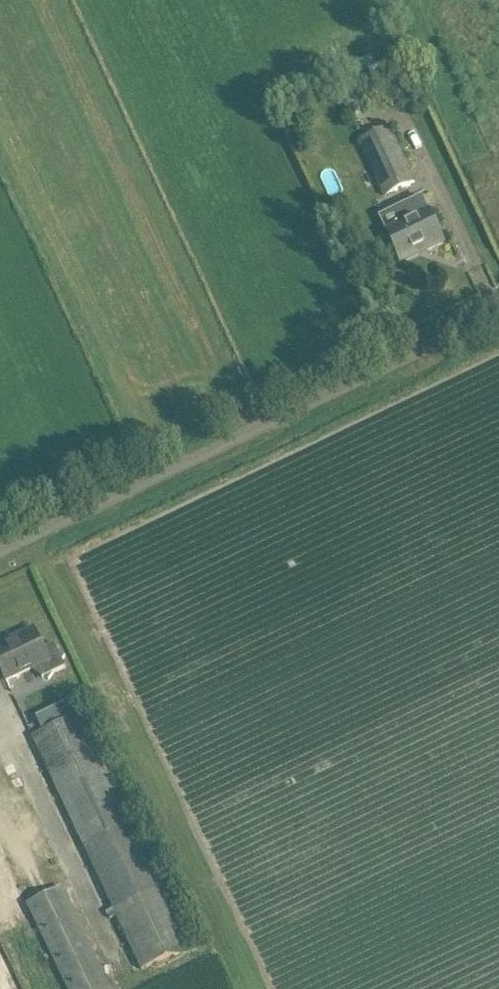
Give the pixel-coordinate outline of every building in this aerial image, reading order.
[(358,79),(363,88),(377,81),(373,72),(358,79)] [(359,139),(386,196),(416,182),(389,125),(359,139)] [(403,255),(405,259),(417,254),(415,250),(425,245),(427,249),(443,241),(421,196),(394,209),(400,222),(386,229),(400,257),(403,255)] [(35,633),(9,645),(7,641),(0,645),(0,666),(8,682),(35,669),(41,673),(43,678),(45,677),(49,680),(52,674),(66,668),(55,643),(43,649),(35,633)] [(117,916),(142,970),(190,947),(84,724),(80,714),(79,714),(60,723),(33,736),(115,908),(106,912),(109,919),(117,916)] [(27,904),(68,988),(111,988),(62,887),(27,904)]
